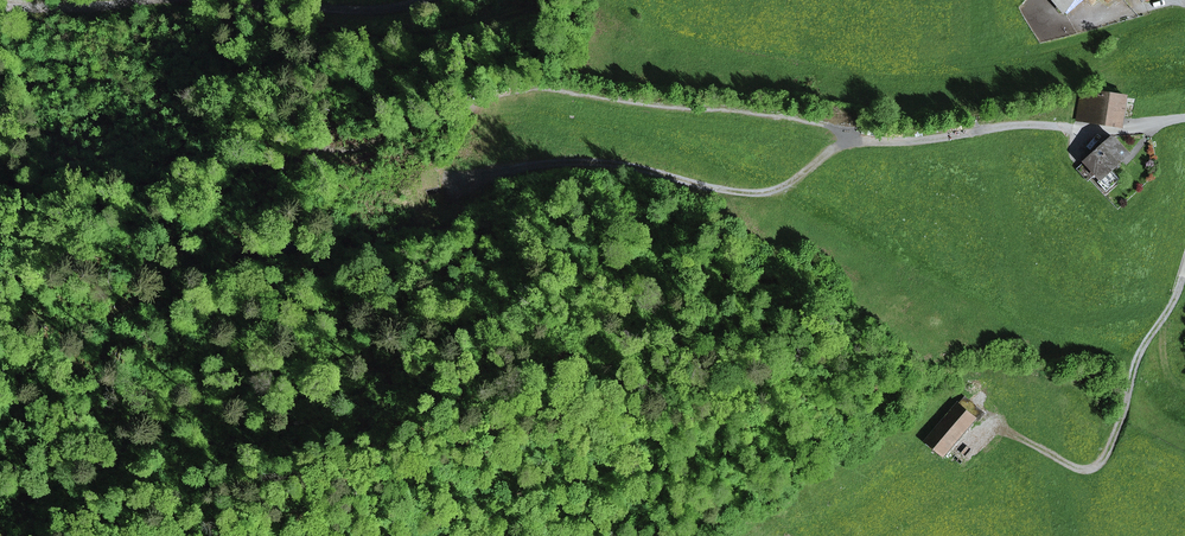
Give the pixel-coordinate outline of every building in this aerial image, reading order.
[(1060,9),(1067,0),(1053,0),(1060,9)] [(1076,119),(1115,125),(1119,96),(1100,93),(1099,99),(1080,96),(1076,119)] [(1096,174),(1103,181),(1103,182),(1114,173),(1111,170),(1128,155),(1112,137),(1108,140),(1105,137),(1100,142),(1102,145),(1085,161),(1096,174)] [(1096,174),(1085,161),(1077,168),(1088,181),(1096,174)] [(1119,179),(1114,173),(1103,182),(1103,181),(1100,184),(1106,191),(1119,179)] [(942,454),(973,418),(957,404),(927,440),(942,454)]
